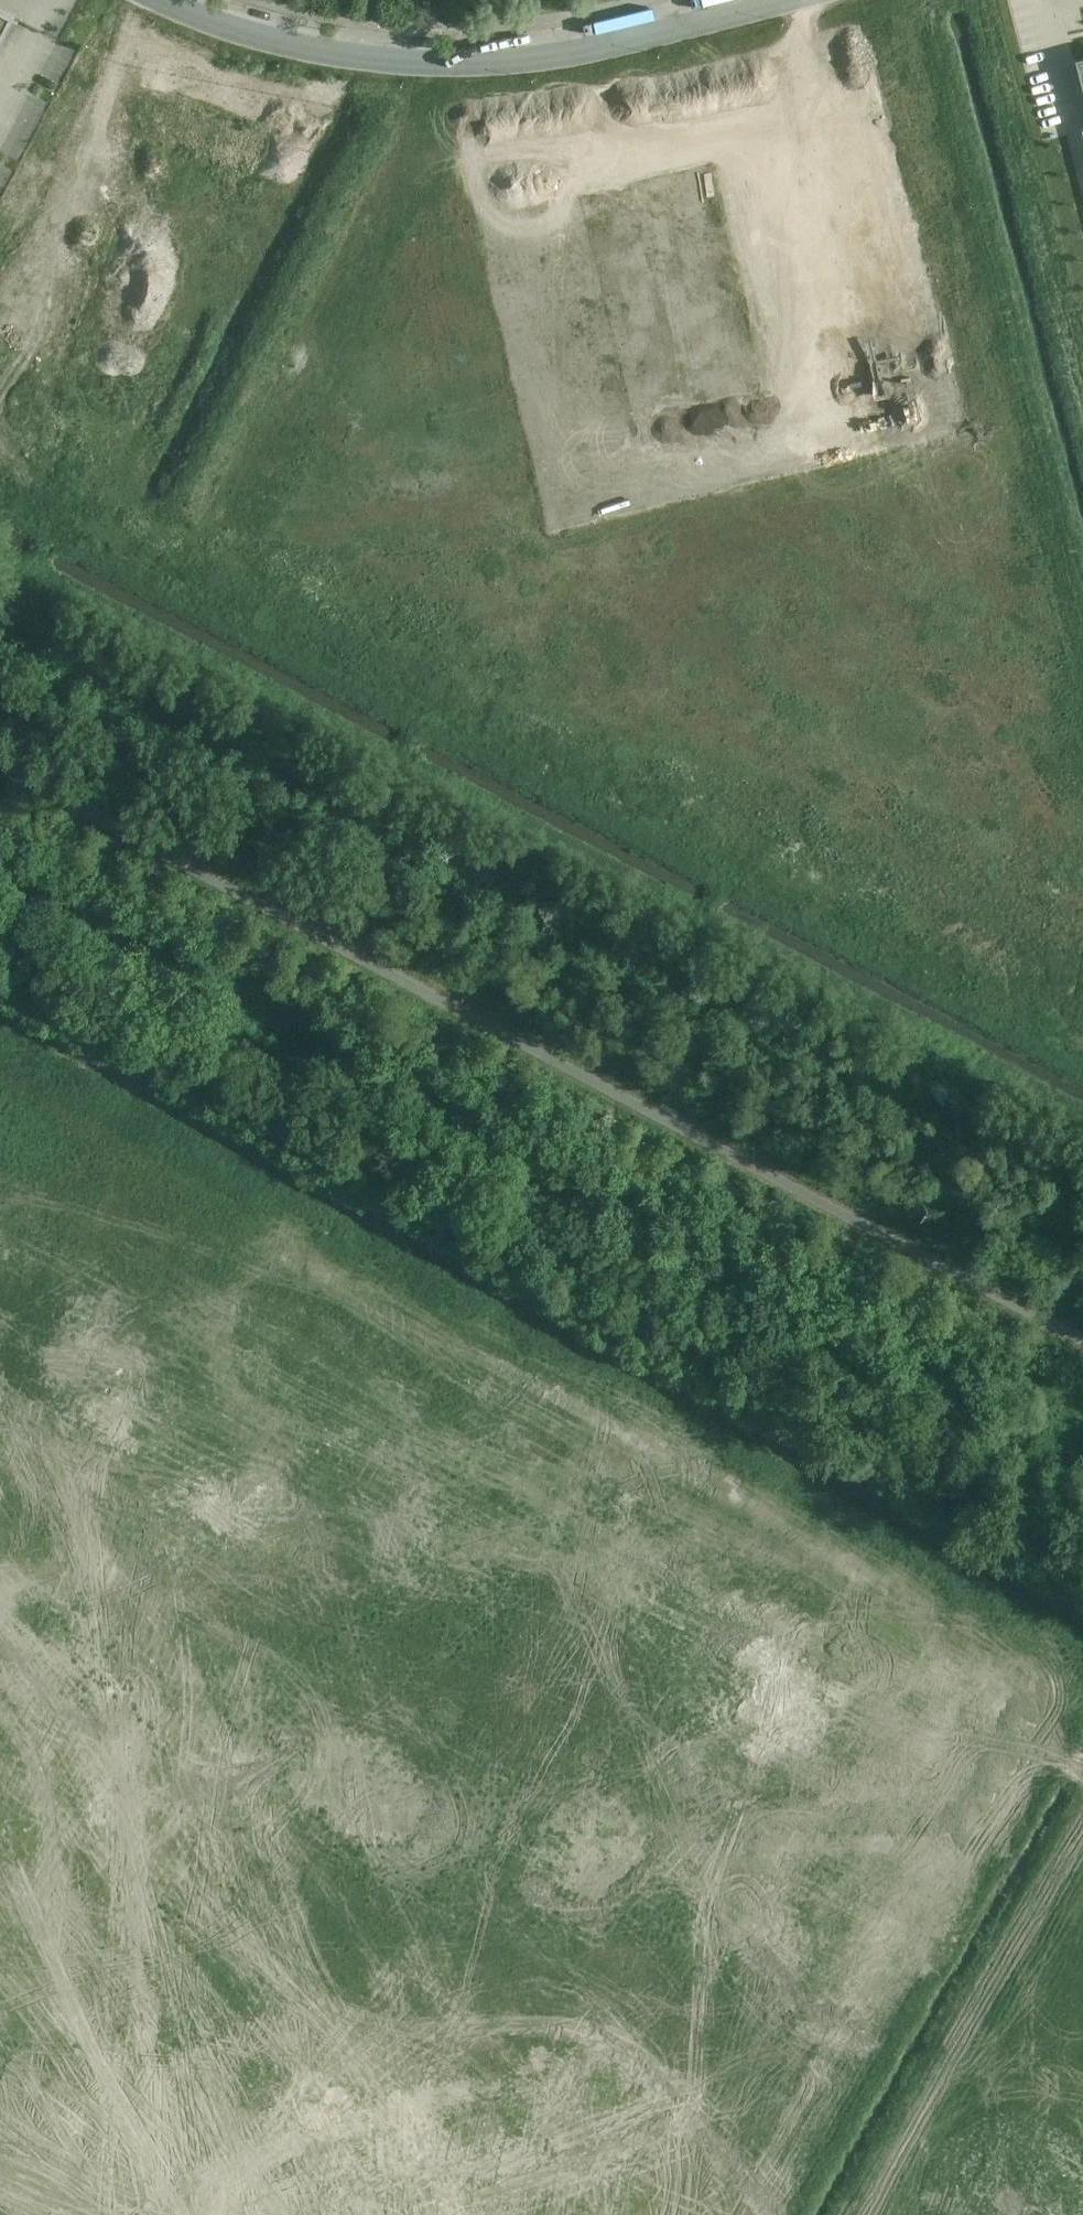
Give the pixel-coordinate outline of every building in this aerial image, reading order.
[(12,8),(0,2),(0,30),(12,8)]
